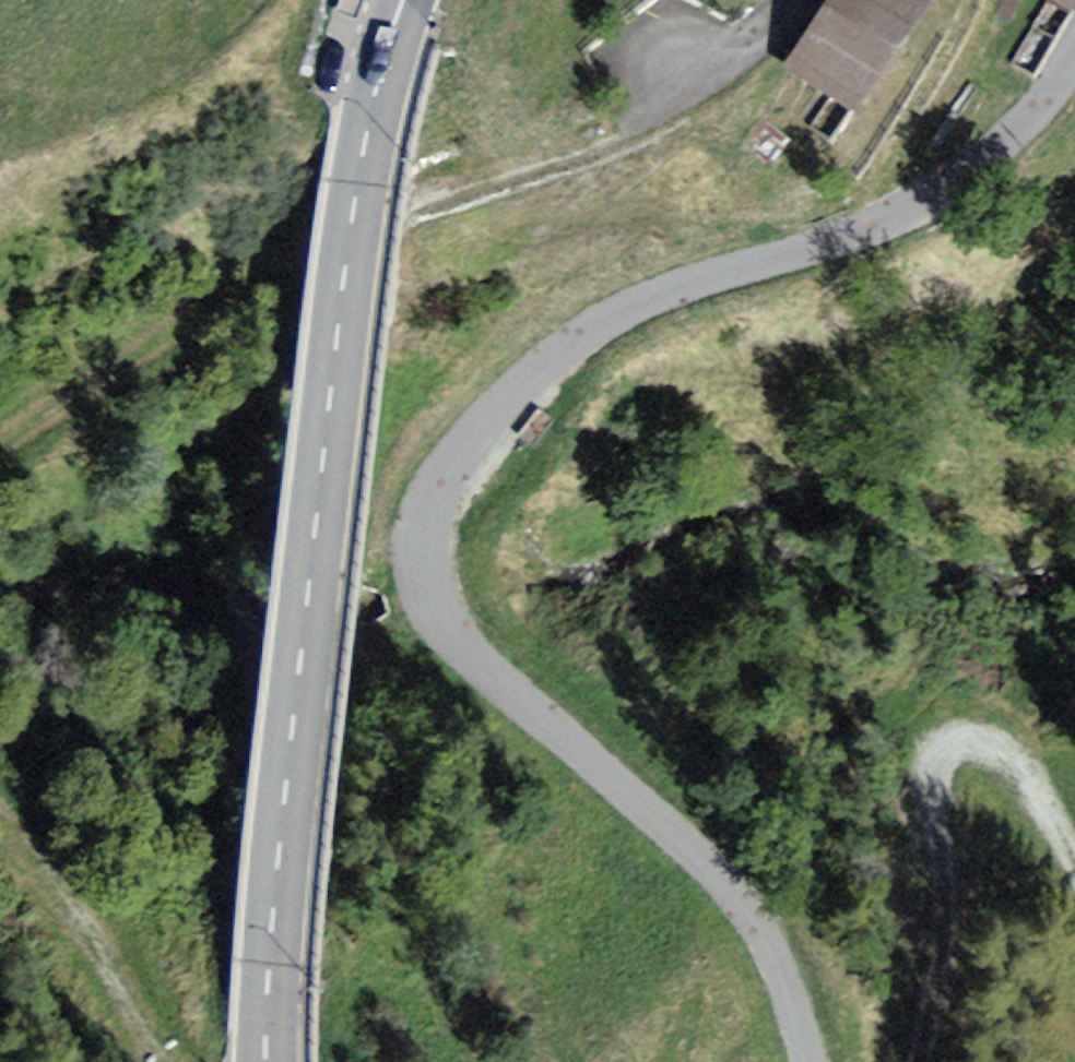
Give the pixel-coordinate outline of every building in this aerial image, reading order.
[(805,74),(882,122),(957,0),(850,0),(805,74)]
